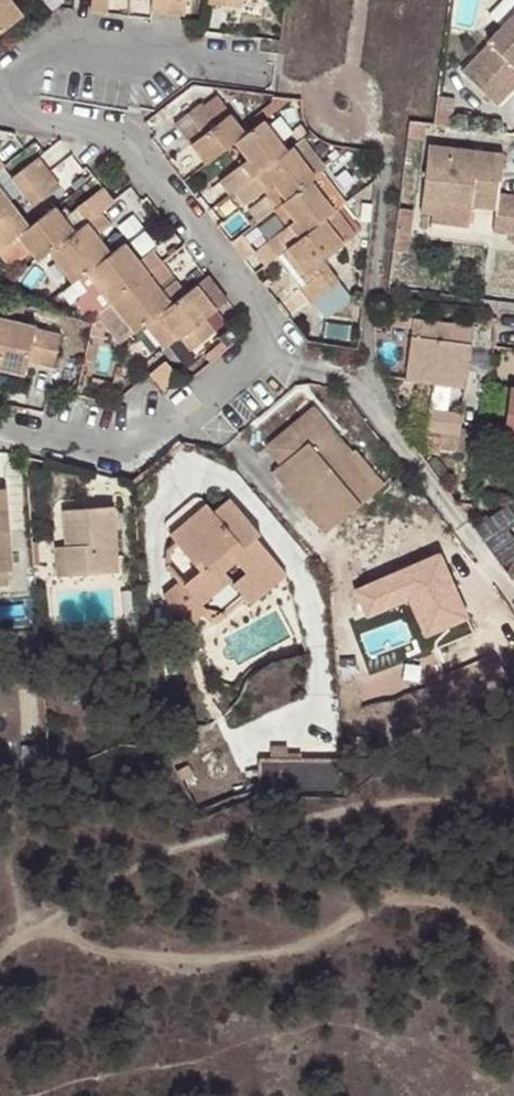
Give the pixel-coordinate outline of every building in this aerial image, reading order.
[(23,16),(11,0),(0,0),(0,36),(23,16)] [(90,13),(108,16),(110,0),(91,0),(90,13)] [(151,12),(167,15),(169,0),(152,0),(151,12)] [(167,15),(181,16),(186,17),(188,0),(169,0),(167,15)] [(242,0),(227,0),(226,7),(241,9),(242,0)] [(487,43),(489,46),(462,72),(497,106),(513,87),(513,14),(487,43)] [(217,94),(175,124),(206,164),(233,143),(245,134),(217,94)] [(287,149),(264,119),(245,134),(233,143),(246,160),(218,181),(228,196),(233,193),(287,149)] [(325,169),(302,138),(287,149),(233,193),(244,206),(264,191),(277,205),(281,203),(321,172),(325,169)] [(419,213),(432,215),(434,202),(470,207),(496,210),(494,227),(513,230),(513,197),(498,195),(502,155),(427,145),(419,213)] [(21,192),(49,171),(38,158),(10,179),(21,192)] [(60,186),(49,171),(21,192),(34,207),(60,186)] [(336,210),(345,203),(321,172),(281,203),(295,221),(287,227),(266,243),(277,257),(278,257),(286,250),(336,210)] [(114,201),(103,188),(75,207),(87,222),(100,212),(114,201)] [(10,202),(0,190),(0,209),(10,202)] [(0,209),(0,249),(16,236),(29,226),(10,202),(0,209)] [(336,210),(356,236),(366,227),(346,202),(345,203),(336,210)] [(470,207),(434,202),(432,215),(468,220),(470,207)] [(277,205),(273,209),(287,227),(295,221),(281,203),(277,205)] [(54,207),(29,226),(16,236),(36,262),(49,252),(74,233),(54,207)] [(413,209),(400,207),(394,250),(407,251),(413,209)] [(311,280),(301,287),(300,287),(313,302),(334,286),(340,281),(324,260),(356,236),(336,210),(286,250),(311,280)] [(49,252),(73,283),(87,273),(111,254),(98,236),(111,225),(100,212),(87,222),(74,233),(49,252)] [(262,246),(248,228),(230,242),(244,260),(261,247),(262,246)] [(110,302),(161,262),(152,251),(139,261),(124,243),(111,254),(87,273),(110,302)] [(261,247),(272,261),(277,257),(266,243),(262,246),(261,247)] [(286,250),(278,257),(301,287),(311,280),(286,250)] [(172,276),(161,262),(110,302),(135,333),(145,326),(159,314),(172,303),(158,287),(172,276)] [(215,312),(195,285),(172,303),(159,314),(178,339),(189,353),(215,333),(206,320),(215,312)] [(345,300),(334,286),(313,302),(321,319),(345,300)] [(110,302),(97,312),(122,342),(128,338),(135,333),(110,302)] [(164,351),(178,339),(159,314),(145,326),(164,351)] [(411,328),(412,319),(390,317),(388,326),(411,328)] [(11,321),(0,318),(0,364),(11,321)] [(474,327),(412,319),(411,328),(403,379),(465,387),(474,327)] [(0,364),(0,371),(25,376),(28,364),(53,369),(60,336),(35,330),(36,327),(11,321),(0,364)] [(204,356),(209,363),(227,348),(222,341),(204,356)] [(162,391),(180,377),(167,361),(150,375),(162,391)] [(507,387),(500,447),(513,448),(513,388),(507,387)] [(321,429),(327,424),(312,406),(264,447),(278,466),(272,472),(325,534),(382,484),(353,449),(350,452),(344,457),(321,429)] [(462,413),(429,410),(427,432),(434,449),(456,452),(462,413)] [(350,452),(327,424),(321,429),(344,457),(350,452)] [(500,447),(499,461),(513,464),(513,448),(500,447)] [(9,532),(6,488),(0,488),(0,572),(7,572),(4,534),(9,532)] [(180,582),(162,595),(186,625),(206,611),(202,605),(229,583),(249,604),(281,578),(275,570),(279,565),(257,538),(261,534),(230,497),(214,512),(201,523),(194,513),(169,534),(200,573),(184,586),(180,582)] [(207,503),(194,513),(201,523),(214,512),(207,503)] [(470,523),(473,505),(455,503),(470,523)] [(62,511),(66,546),(67,577),(117,573),(112,507),(62,511)] [(12,571),(9,532),(4,534),(7,572),(12,571)] [(67,577),(66,546),(54,547),(56,578),(67,577)] [(357,584),(370,618),(416,601),(429,636),(475,619),(449,550),(357,584)] [(513,583),(513,559),(506,572),(513,583)] [(275,570),(281,578),(287,573),(279,565),(275,570)] [(162,595),(143,605),(146,645),(186,625),(162,595)]
